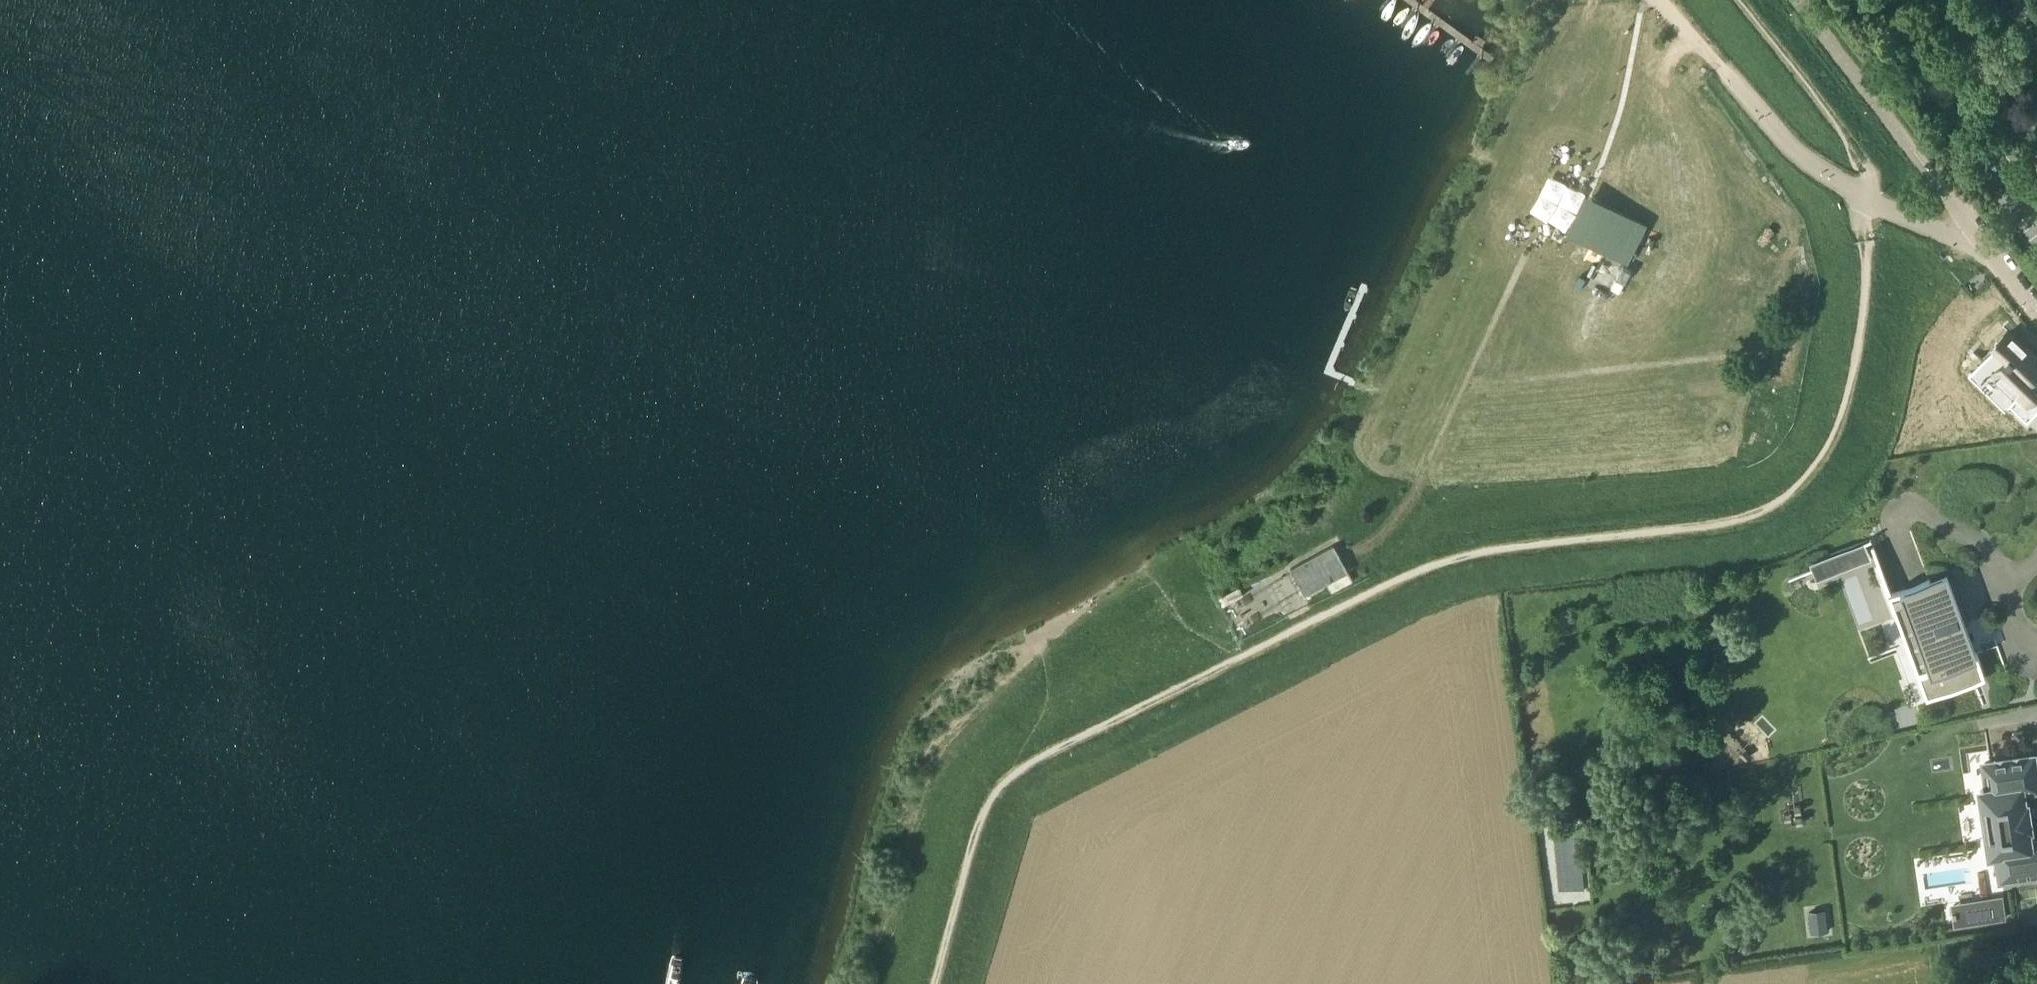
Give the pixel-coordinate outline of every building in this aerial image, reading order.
[(1646,219),(1588,194),(1572,231),(1630,256),(1646,219)] [(1991,349),(1974,360),(2003,400),(1993,407),(2007,428),(2036,409),(2034,406),(2015,380),(2030,370),(2020,356),(2021,355),(2009,339),(2006,336),(1990,347),(1991,349)] [(1865,541),(1810,561),(1817,578),(1871,558),(1865,541)] [(1349,571),(1346,565),(1334,544),(1291,567),(1306,594),(1349,571)] [(1891,593),(1889,594),(1901,626),(1915,621),(1932,667),(1928,669),(1928,670),(1919,674),(1928,698),(1986,676),(1977,652),(1974,653),(1963,624),(1966,623),(1970,622),(1953,576),(1950,577),(1948,572),(1930,579),(1891,593)] [(1223,605),(1245,594),(1240,585),(1219,596),(1223,605)] [(2034,755),(2011,759),(1996,761),(2000,787),(1982,789),(1984,805),(1981,805),(1986,838),(1989,837),(1991,852),(1998,851),(2002,877),(2036,872),(2036,840),(2031,841),(2028,826),(2030,826),(2027,804),(2025,804),(2023,789),(2036,787),(2036,775),(2034,755)] [(2003,895),(1951,903),(1955,927),(2007,918),(2003,895)]
